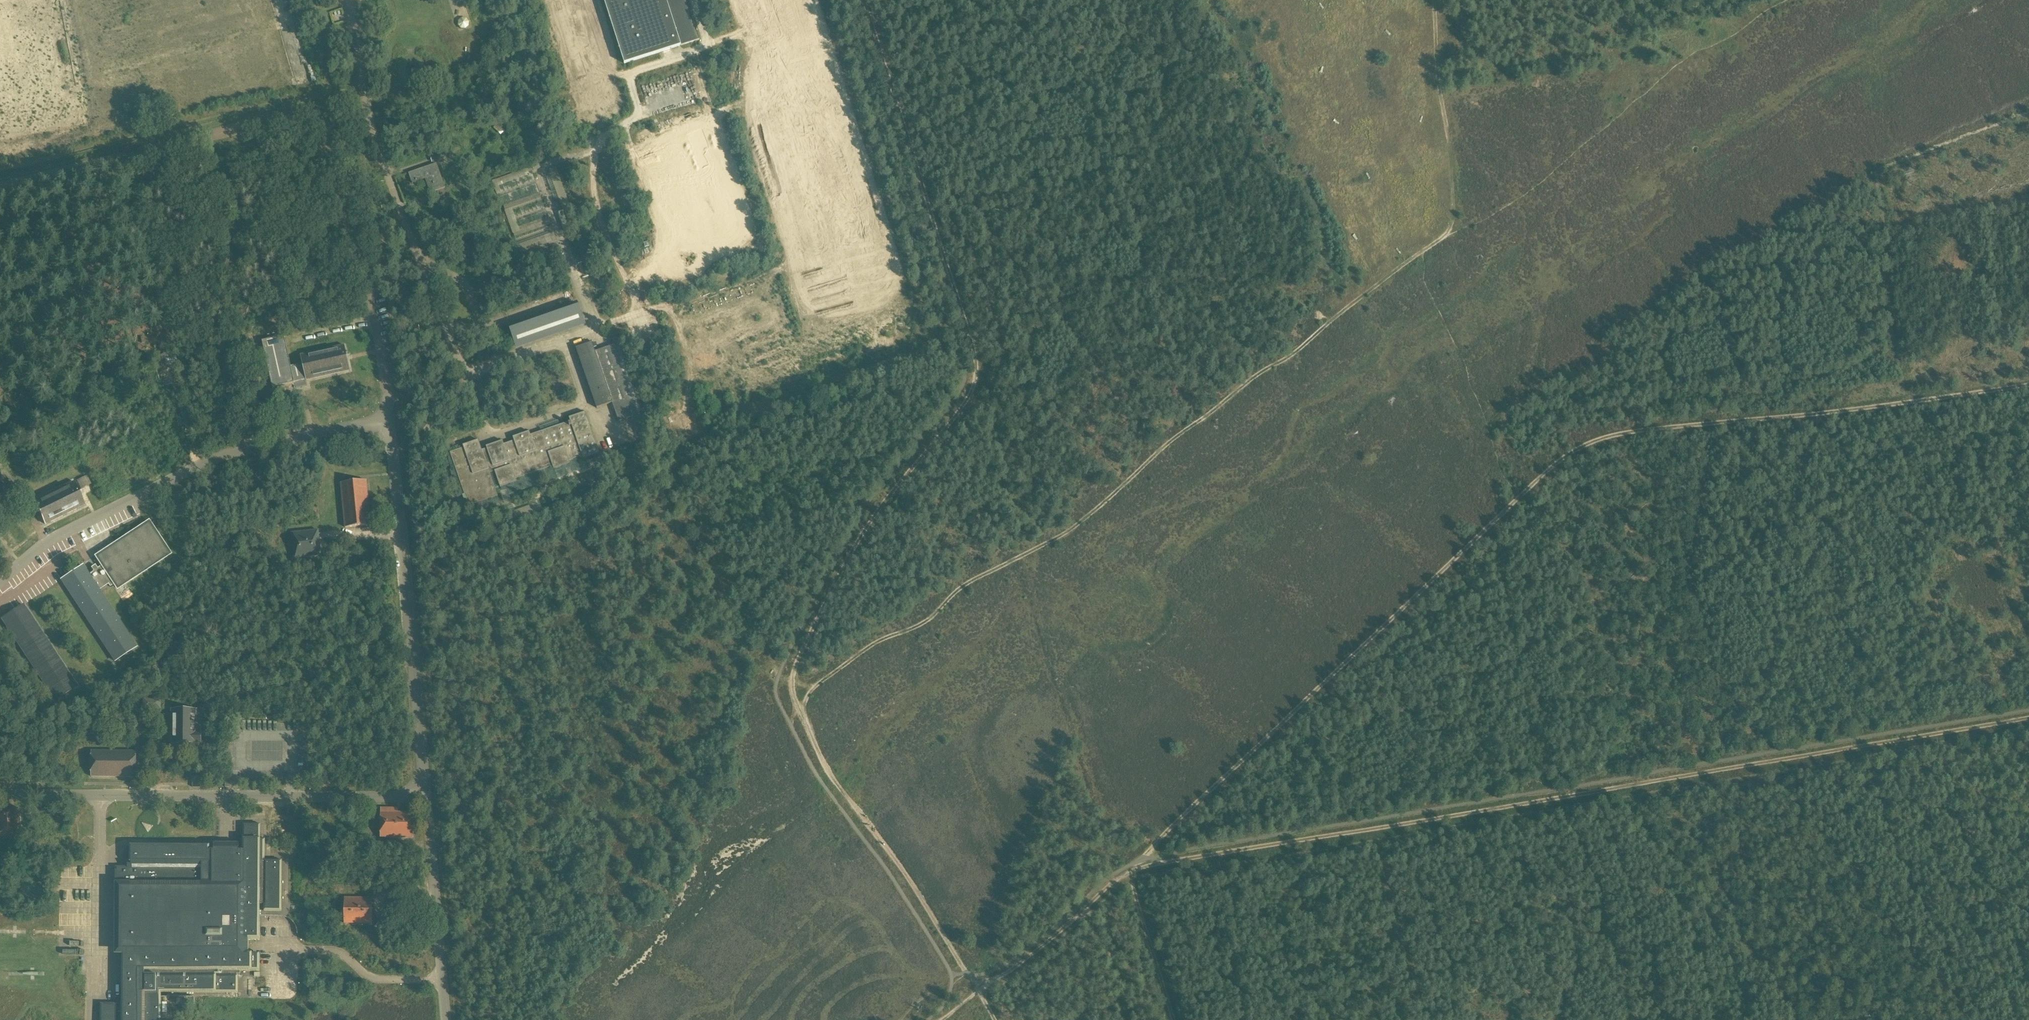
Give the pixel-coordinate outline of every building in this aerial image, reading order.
[(688,5),(687,0),(604,0),(624,63),(699,39),(688,5)] [(445,187),(437,163),(409,172),(412,183),(425,178),(430,192),(445,187)] [(548,176),(546,177),(558,211),(570,207),(556,167),(549,169),(550,171),(548,171),(549,173),(547,174),(548,176)] [(597,272),(592,257),(578,262),(583,277),(597,272)] [(516,340),(582,317),(577,302),(511,325),(516,340)] [(306,380),(350,371),(345,346),(301,356),(302,364),(291,367),(284,336),(262,341),(273,388),(295,383),(295,382),(298,381),(299,385),(303,385),(302,380),(306,380)] [(643,412),(619,343),(595,351),(592,342),(576,347),(597,407),(613,402),(619,420),(643,412)] [(503,440),(486,446),(487,448),(482,449),(479,439),(463,445),(464,447),(450,452),(469,505),(498,495),(490,472),(495,471),(501,487),(517,481),(516,478),(553,466),(554,468),(570,462),(569,460),(583,455),(584,458),(600,452),(586,411),(569,417),(570,420),(541,431),(543,436),(533,440),(530,431),(513,436),(514,440),(504,443),(503,440)] [(420,441),(430,440),(429,423),(418,424),(420,441)] [(643,443),(636,446),(638,453),(645,451),(643,443)] [(2,477),(0,475),(0,508),(17,493),(19,491),(10,480),(7,482),(7,481),(6,482),(2,477)] [(366,481),(360,482),(341,483),(345,528),(371,526),(366,481)] [(85,505),(79,492),(74,482),(33,502),(45,525),(85,505)] [(529,505),(509,513),(512,521),(542,510),(541,506),(531,509),(529,505)] [(138,529),(137,530),(128,536),(127,537),(118,543),(117,543),(117,544),(108,550),(107,549),(107,550),(97,556),(96,557),(97,558),(102,565),(97,569),(95,565),(91,568),(93,571),(88,575),(83,566),(61,580),(114,661),(136,647),(99,591),(108,584),(110,587),(114,584),(117,587),(116,587),(117,588),(118,588),(118,587),(127,581),(128,581),(137,575),(138,574),(148,568),(149,567),(148,567),(158,561),(159,561),(159,560),(168,554),(169,554),(168,553),(162,544),(162,543),(155,534),(156,534),(155,533),(149,524),(149,523),(148,523),(147,523),(148,523),(138,529)] [(292,533),(293,548),(294,559),(321,556),(319,531),(292,533)] [(23,605),(2,619),(55,700),(76,686),(23,605)] [(143,708),(154,709),(160,709),(161,699),(144,699),(143,708)] [(171,744),(193,744),(197,744),(197,743),(201,743),(201,744),(202,744),(202,732),(201,732),(197,732),(197,709),(172,709),(171,744)] [(136,777),(136,768),(136,752),(91,751),(91,777),(136,777)] [(202,788),(202,776),(192,776),(192,788),(202,788)] [(12,809),(0,810),(0,837),(20,835),(18,809),(12,809)] [(398,809),(387,809),(387,813),(381,812),(380,838),(413,838),(413,813),(398,813),(398,809)] [(161,997),(161,993),(238,993),(238,975),(236,975),(236,974),(240,974),(240,972),(260,972),(260,954),(249,954),(249,940),(260,941),(260,905),(264,905),(264,912),(282,912),(282,861),(265,860),(265,839),(261,839),(261,824),(243,824),(243,851),(236,851),(234,849),(219,849),(217,851),(210,851),(210,846),(130,845),(130,863),(131,863),(131,865),(128,865),(128,867),(115,867),(115,884),(130,884),(130,889),(123,889),(122,949),(129,949),(129,953),(122,953),(122,1001),(120,1001),(120,1005),(118,1005),(118,1004),(100,1003),(100,1019),(161,1019),(161,997)] [(372,924),(372,899),(345,898),(344,924),(372,924)]
